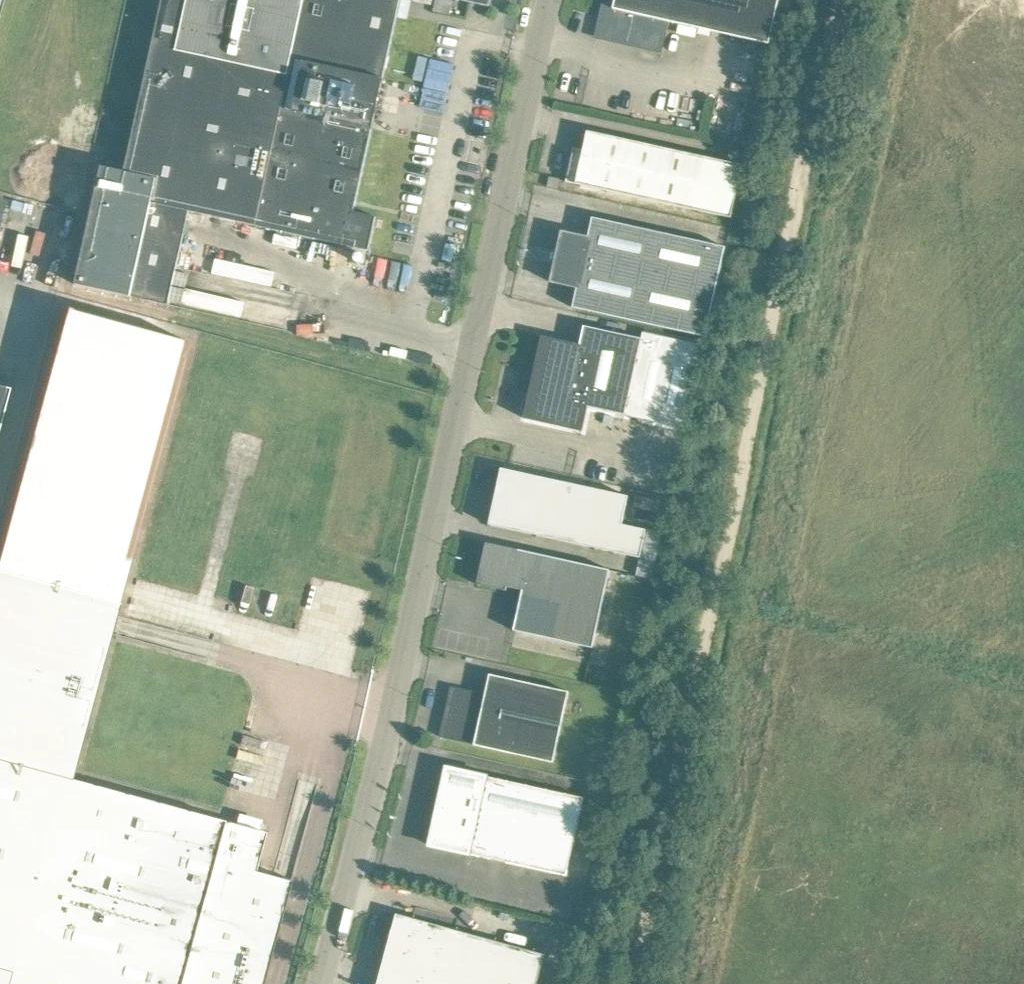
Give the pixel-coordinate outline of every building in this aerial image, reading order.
[(131,297),(169,305),(190,211),(369,251),(377,217),(354,212),(401,0),(164,0),(125,172),(103,167),(77,285),(131,297)] [(597,37),(661,51),(668,21),(770,44),(780,0),(606,0),(602,16),(597,37)] [(608,190),(732,218),(744,165),(588,131),(584,150),(574,147),(566,182),(607,191),(608,190)] [(560,179),(550,177),(548,187),(558,189),(560,179)] [(706,337),(726,247),(593,218),(589,237),(600,239),(589,290),(578,288),(573,307),(706,337)] [(600,239),(589,237),(562,231),(551,282),(578,288),(589,290),(600,239)] [(0,550),(0,574),(118,606),(190,342),(66,308),(0,550)] [(585,326),(581,344),(568,402),(588,407),(626,415),(643,339),(585,326)] [(643,339),(626,415),(686,429),(704,345),(644,332),(643,339)] [(568,402),(581,344),(543,336),(529,401),(524,400),(522,409),(527,410),(525,418),(583,431),(588,407),(568,402)] [(9,389),(0,387),(0,420),(9,389)] [(490,524),(641,558),(647,530),(623,524),(629,496),(502,468),(503,470),(491,523),(490,524)] [(523,590),(532,552),(487,542),(478,584),(507,590),(508,587),(523,590)] [(611,570),(532,552),(523,590),(514,630),(593,648),(611,570)] [(71,779),(118,606),(0,574),(0,760),(71,779)] [(554,762),(569,692),(490,674),(486,694),(475,745),(554,762)] [(475,745),(486,694),(455,687),(444,738),(475,745)] [(71,779),(0,760),(0,964),(12,968),(8,983),(263,983),(291,881),(255,871),(266,832),(71,779)] [(472,854),(490,776),(447,767),(430,845),(472,854)] [(584,797),(576,795),(490,776),(472,854),(567,875),(584,797)] [(397,917),(408,920),(397,961),(392,960),(390,969),(395,970),(393,976),(421,983),(537,983),(545,954),(398,914),(397,917)] [(0,964),(0,983),(8,983),(12,968),(0,964)]
